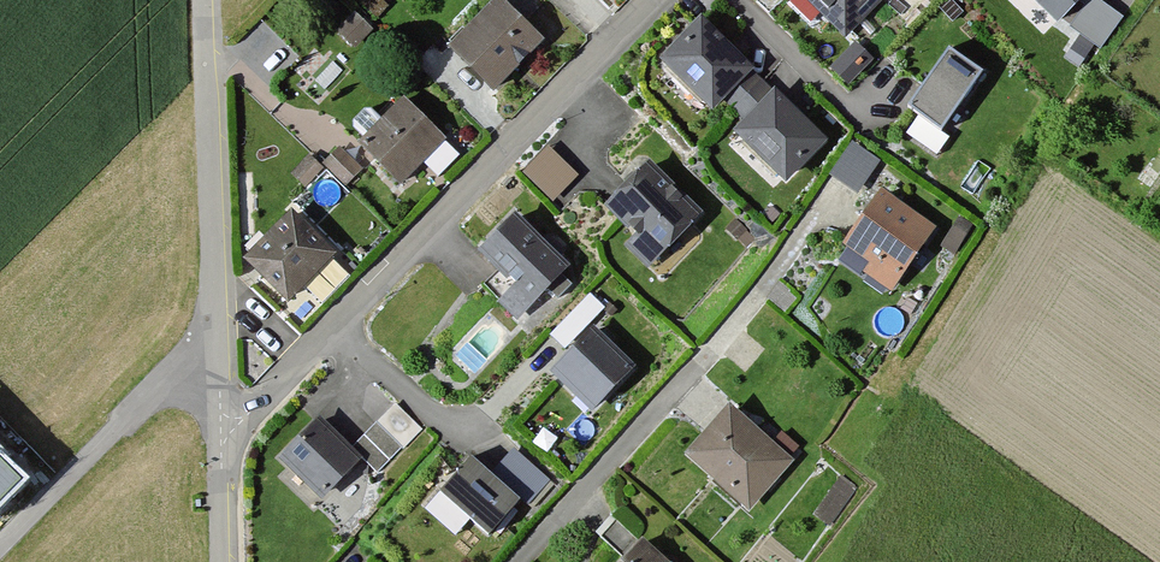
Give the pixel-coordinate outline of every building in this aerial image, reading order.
[(504,0),(454,50),(497,93),(547,43),(504,0)] [(847,39),(886,0),(807,0),(847,39)] [(1058,20),(1078,0),(1037,0),(1058,20)] [(358,17),(343,33),(361,49),(375,33),(358,17)] [(832,145),(702,19),(657,65),(711,117),(729,99),(752,122),(734,140),(787,191),(832,145)] [(986,73),(948,49),(908,112),(945,136),(986,73)] [(408,101),(363,146),(405,187),(450,142),(408,101)] [(859,147),(836,179),(861,195),(883,164),(859,147)] [(551,149),(527,173),(556,202),(579,178),(551,149)] [(344,151),(329,166),(349,187),(365,172),(344,151)] [(308,189),(326,172),(313,159),(295,175),(308,189)] [(706,217),(652,166),(615,206),(669,256),(706,217)] [(886,201),(855,249),(907,282),(938,234),(886,201)] [(296,215),(246,264),(288,307),(338,258),(296,215)] [(517,215),(484,248),(520,283),(502,301),(523,321),(551,292),(562,302),(576,288),(567,279),(574,271),(517,215)] [(964,220),(946,250),(960,258),(978,228),(964,220)] [(596,324),(608,310),(593,297),(581,310),(596,324)] [(600,331),(561,372),(582,393),(578,398),(596,415),(640,370),(600,331)] [(735,407),(691,454),(754,512),(798,464),(735,407)] [(321,425),(286,461),(326,500),(361,464),(321,425)] [(382,426),(357,451),(380,474),(405,449),(382,426)] [(474,460),(444,497),(494,538),(524,502),(474,460)] [(545,477),(524,502),(533,509),(554,484),(545,477)] [(620,524),(606,540),(630,561),(662,561),(620,524)]
